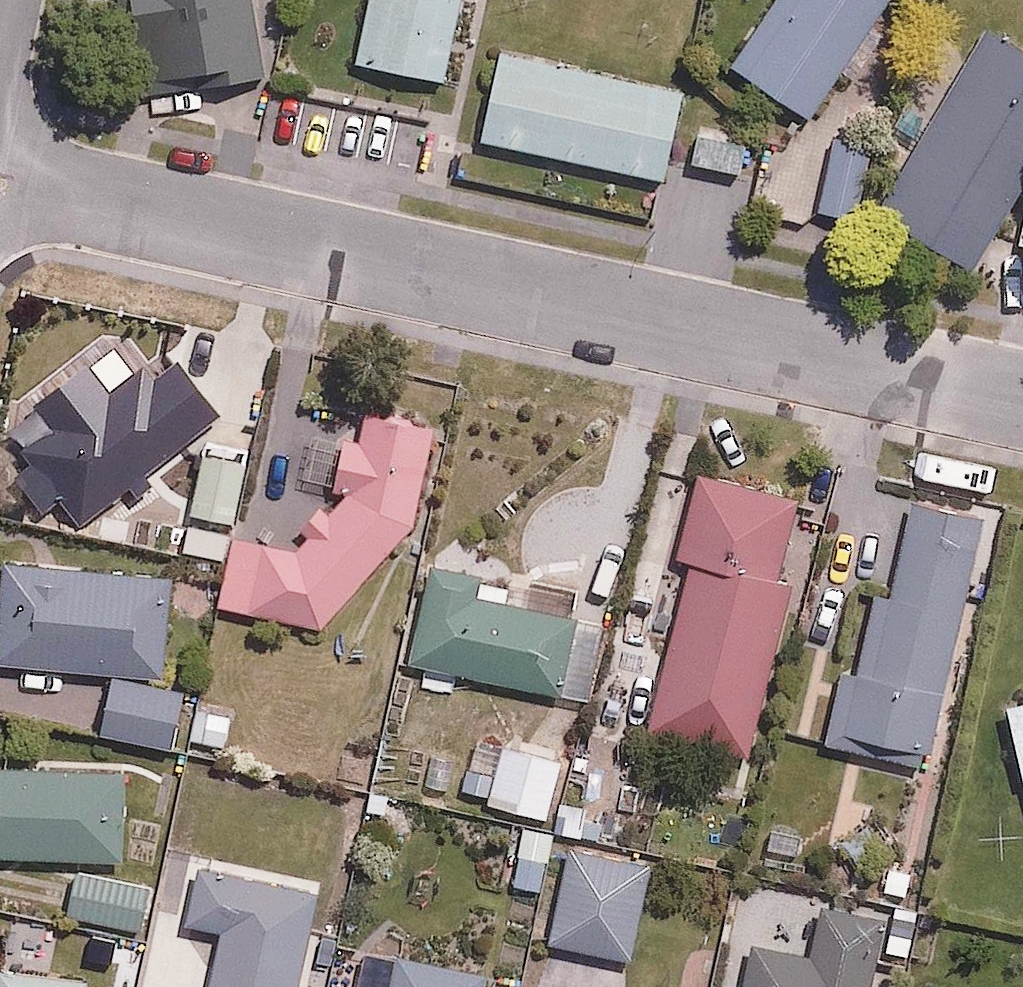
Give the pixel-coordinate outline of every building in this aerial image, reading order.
[(127,75),(223,58),(227,79),(265,73),(253,0),(114,0),(127,75)] [(462,0),(367,0),(355,58),(445,77),(462,0)] [(909,0),(771,0),(732,60),(814,113),(845,66),(860,76),(909,0)] [(1022,186),(1022,42),(989,22),(881,209),(977,265),(1022,186)] [(693,80),(496,44),(478,140),(675,176),(693,80)] [(752,134),(698,126),(691,165),(746,173),(752,134)] [(856,214),(871,133),(837,127),(822,207),(856,214)] [(95,399),(27,447),(77,518),(221,417),(181,360),(105,414),(95,399)] [(328,512),(302,542),(233,535),(234,524),(189,520),(186,553),(223,556),(217,619),(328,629),(417,532),(432,411),(365,403),(362,429),(339,426),(328,512)] [(237,520),(247,456),(202,449),(191,513),(237,520)] [(654,734),(754,757),(795,580),(778,576),(796,495),(698,473),(679,557),(694,560),(654,734)] [(988,517),(873,490),(852,580),(881,586),(844,744),(930,764),(988,517)] [(0,561),(0,661),(168,673),(175,574),(0,561)] [(477,598),(481,572),(431,563),(414,659),(570,686),(582,616),(477,598)] [(189,690),(114,676),(103,730),(178,744),(189,690)] [(1007,696),(1022,763),(1022,691),(1007,696)] [(551,818),(564,751),(503,739),(489,806),(551,818)] [(129,856),(130,771),(0,769),(0,854),(129,856)] [(634,956),(652,859),(561,842),(543,940),(634,956)] [(232,930),(219,986),(306,986),(328,887),(203,859),(189,920),(232,930)] [(151,880),(79,869),(71,918),(143,929),(151,880)] [(883,914),(825,908),(821,947),(752,939),(747,986),(876,986),(883,914)] [(484,972),(400,960),(397,986),(482,986),(484,972)] [(0,971),(0,986),(87,986),(87,978),(0,971)]
